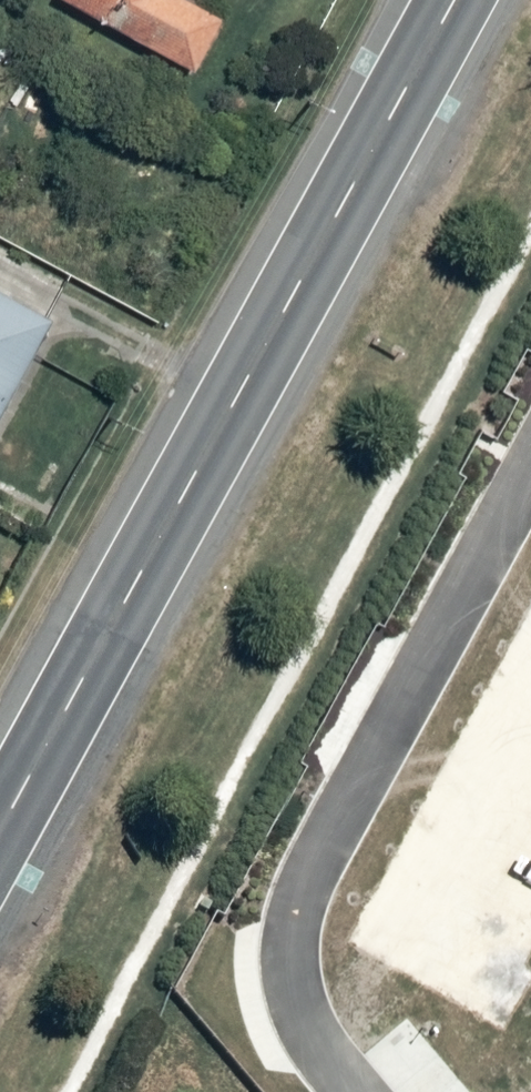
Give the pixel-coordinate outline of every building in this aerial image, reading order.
[(195,73),(224,22),(181,0),(63,0),(195,73)] [(52,323),(0,293),(0,421),(52,323)]
